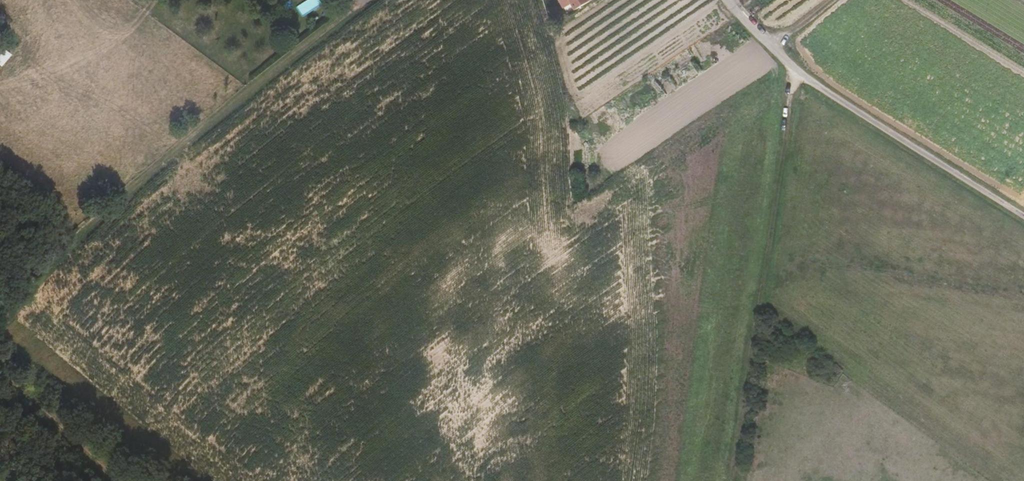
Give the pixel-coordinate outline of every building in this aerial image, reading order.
[(322,2),(321,0),(308,0),(298,6),(303,15),(322,2)] [(1,65),(10,54),(5,50),(0,55),(0,64),(1,65)]
